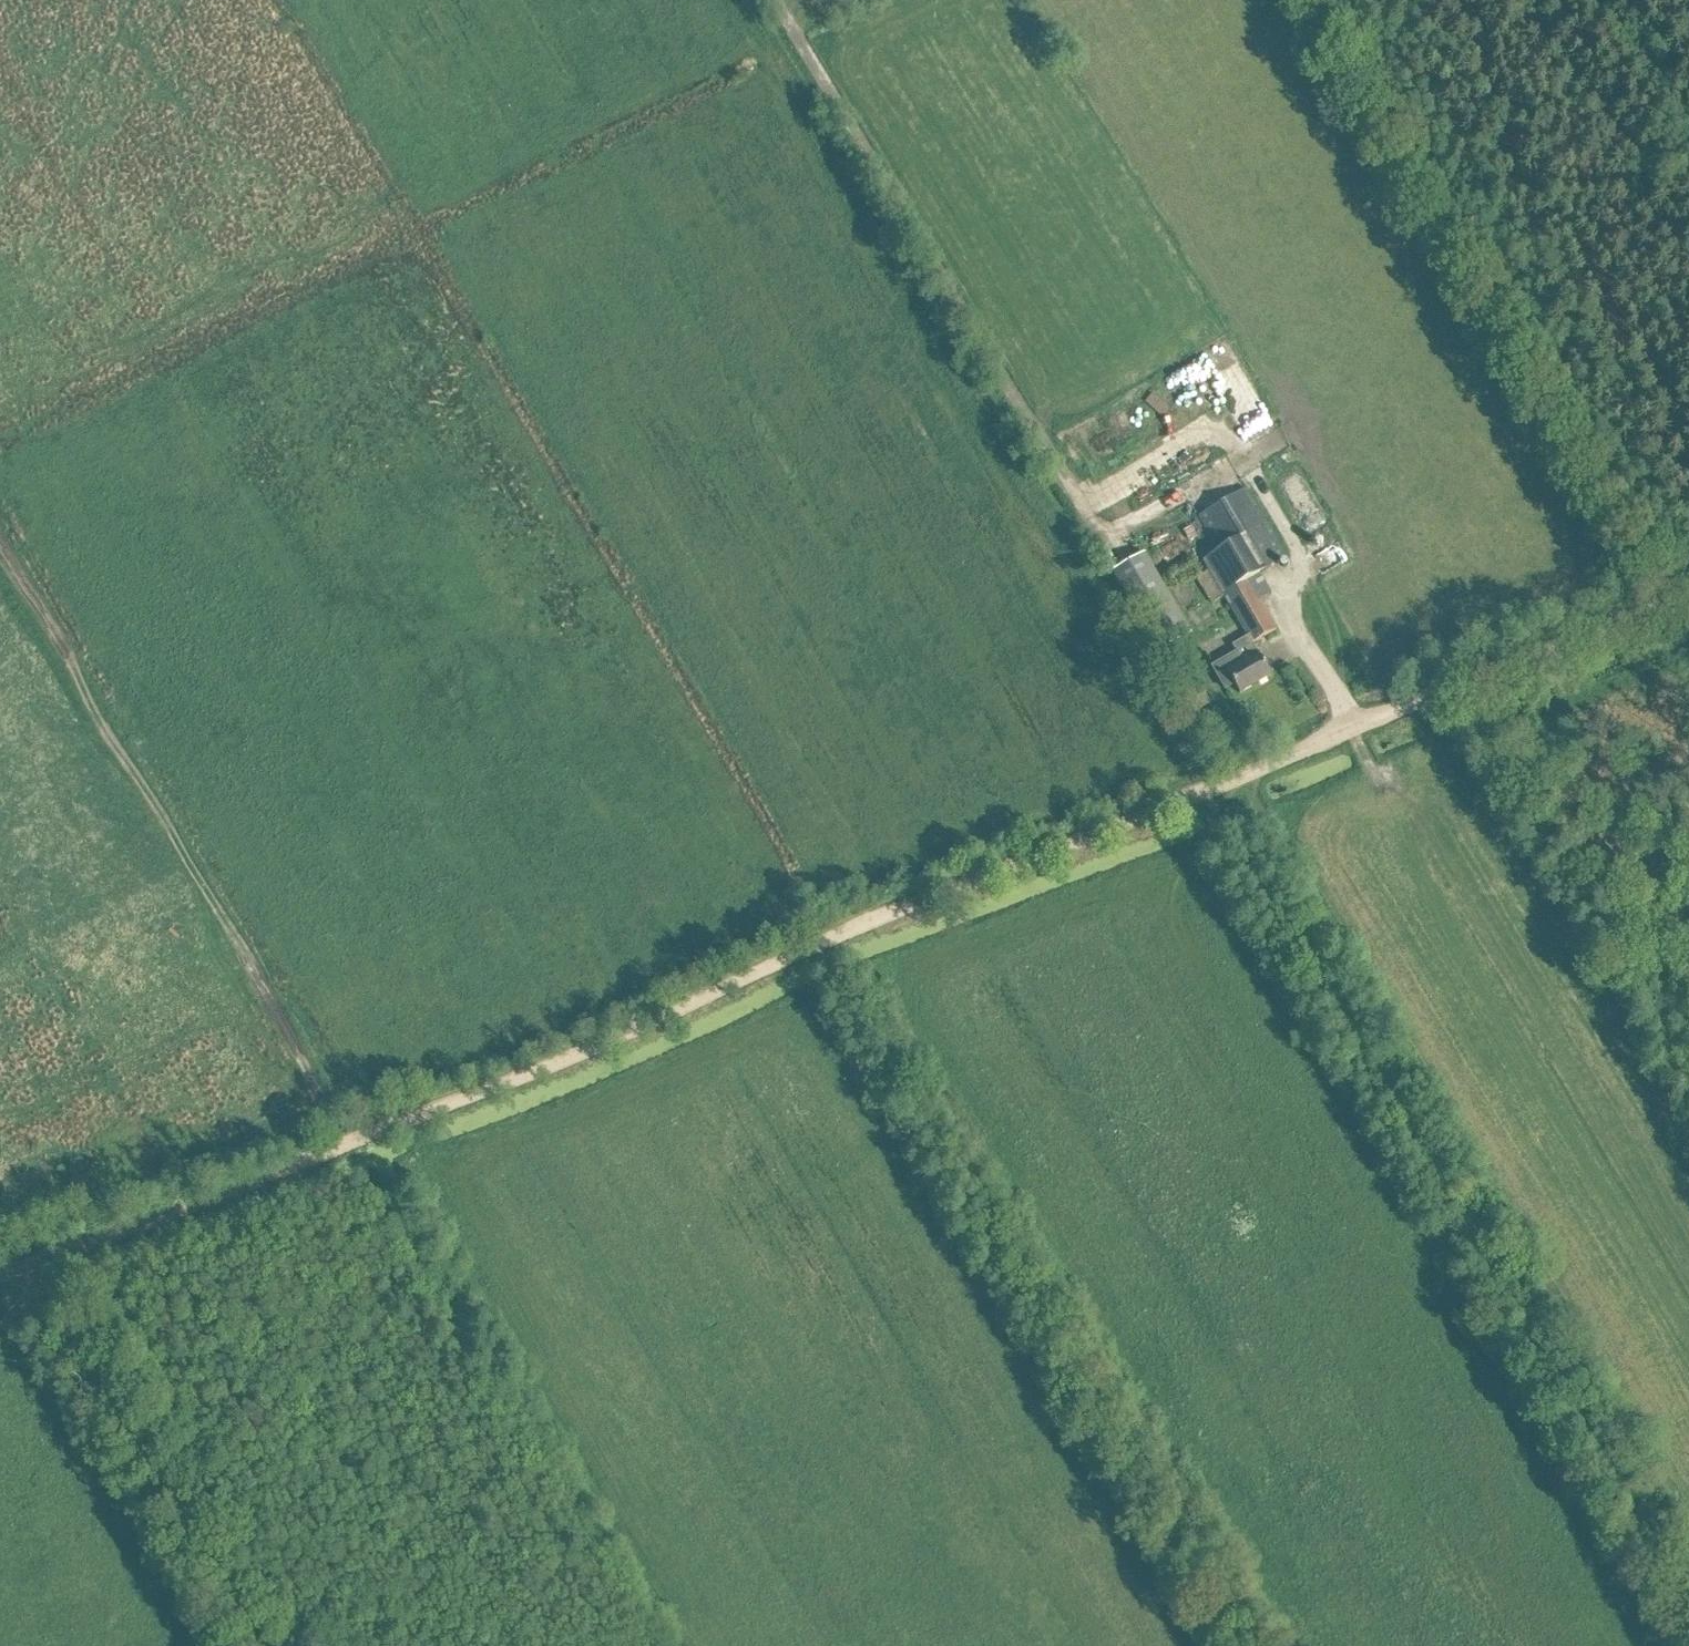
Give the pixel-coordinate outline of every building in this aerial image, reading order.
[(1229,342),(1199,357),(1229,414),(1236,410),(1240,418),(1263,406),(1229,342)] [(1247,490),(1199,518),(1219,552),(1203,561),(1247,636),(1231,645),(1236,653),(1236,654),(1210,669),(1224,693),(1235,686),(1240,694),(1271,676),(1252,644),(1276,630),(1259,602),(1271,595),(1259,575),(1287,558),(1247,490)] [(1143,553),(1109,573),(1157,656),(1191,636),(1143,553)] [(1290,663),(1281,668),(1285,676),(1295,670),(1290,663)]
